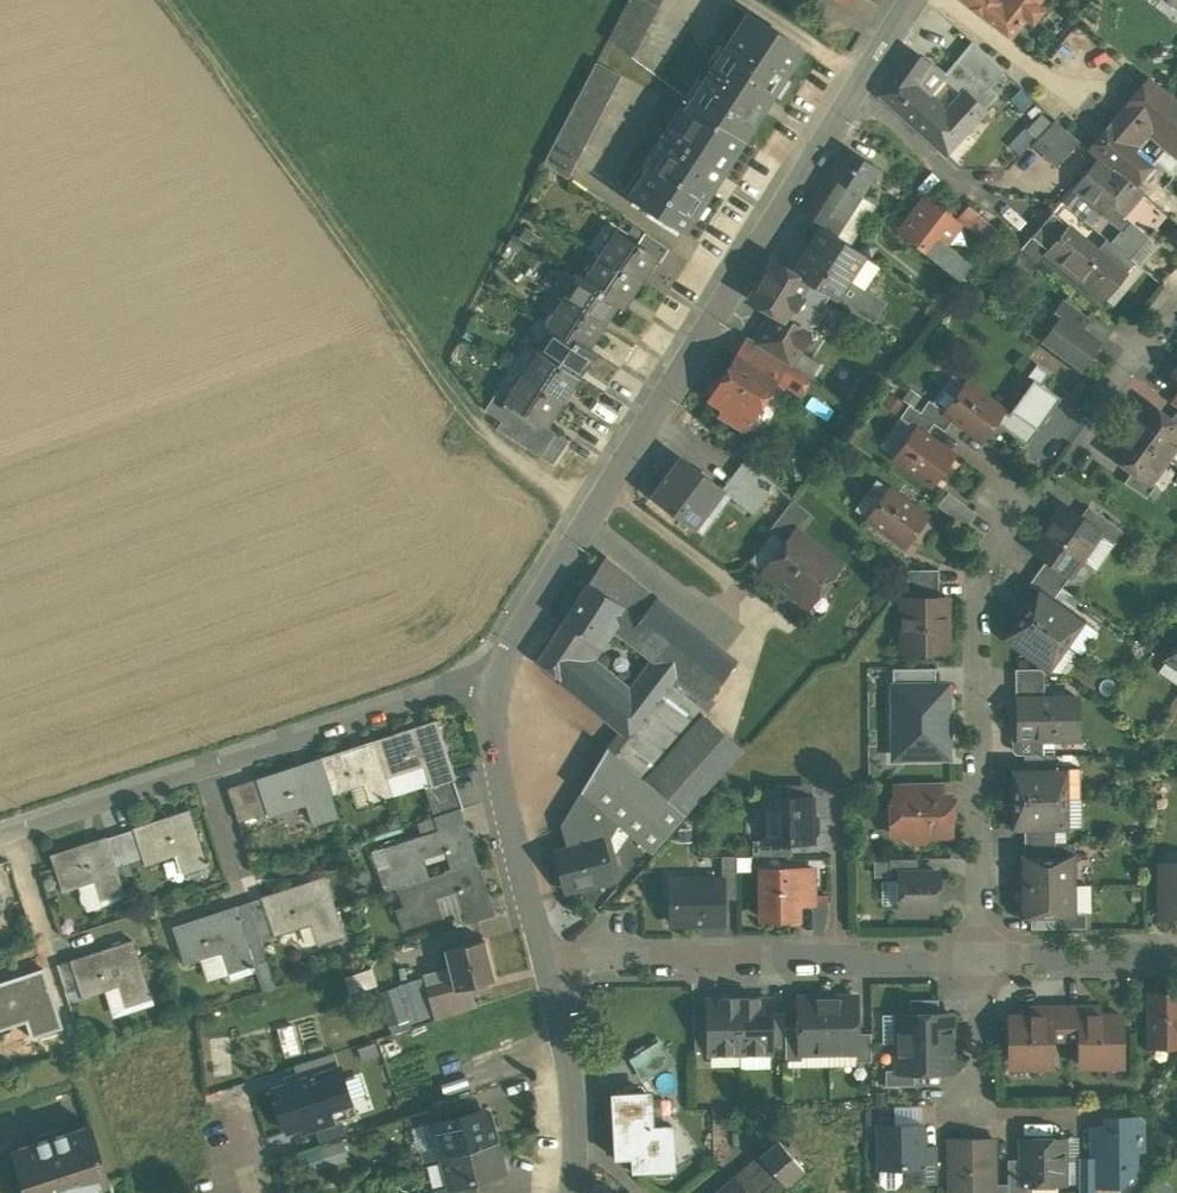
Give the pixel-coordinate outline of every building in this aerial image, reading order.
[(607,39),(631,57),(661,0),(628,0),(607,39)] [(1026,17),(1033,23),(1043,10),(1036,5),(1039,0),(1006,0),(1002,4),(997,0),(960,0),(1009,38),(1026,17)] [(746,11),(688,103),(744,140),(801,48),(746,11)] [(1003,71),(972,42),(944,76),(942,78),(965,96),(966,95),(981,109),(994,94),(988,89),(1003,71)] [(930,99),(914,85),(929,66),(912,51),(881,95),(942,151),(981,109),(966,95),(965,96),(948,116),(930,99)] [(621,74),(596,61),(590,73),(615,86),(621,74)] [(942,78),(944,76),(929,66),(914,85),(930,99),(946,81),(942,78)] [(615,86),(590,73),(584,84),(609,97),(615,86)] [(1125,108),(1149,128),(1167,144),(1176,152),(1176,102),(1150,79),(1125,108)] [(609,97),(584,84),(578,95),(603,108),(609,97)] [(603,108),(578,95),(573,106),(597,119),(603,108)] [(688,103),(629,196),(682,232),(720,174),(721,175),(744,140),(688,103)] [(597,119),(573,106),(567,118),(592,130),(597,119)] [(1149,128),(1125,108),(1091,150),(1112,167),(1133,185),(1148,165),(1130,151),(1149,128)] [(1009,138),(1018,149),(1052,122),(1044,111),(1009,138)] [(592,130),(567,118),(561,129),(586,141),(592,130)] [(1055,120),(1032,144),(1056,167),(1080,142),(1055,120)] [(586,141),(561,129),(555,140),(580,153),(586,141)] [(580,153),(555,140),(549,151),(574,164),(580,153)] [(1167,144),(1154,160),(1174,175),(1176,171),(1176,152),(1167,144)] [(879,169),(847,148),(804,215),(820,225),(828,212),(845,186),(861,197),(879,169)] [(574,164),(549,151),(543,163),(567,178),(574,164)] [(1133,185),(1112,167),(1109,170),(1097,160),(1074,186),(1102,210),(1100,212),(1114,224),(1120,217),(1141,192),(1133,185)] [(861,197),(845,186),(828,212),(844,223),(847,219),(861,197)] [(861,197),(847,219),(854,223),(843,240),(871,258),(878,246),(855,231),(871,206),(861,197)] [(959,224),(926,198),(899,233),(960,280),(970,267),(947,248),(946,250),(942,247),(959,224)] [(999,231),(971,208),(961,220),(989,243),(999,231)] [(1071,229),(1051,213),(1042,224),(1061,240),(1071,229)] [(1120,217),(1114,224),(1119,228),(1125,221),(1120,217)] [(1061,240),(1042,224),(1030,238),(1050,254),(1061,240)] [(1128,225),(1111,244),(1129,259),(1145,240),(1128,225)] [(843,240),(822,227),(792,273),(807,282),(829,295),(835,299),(849,279),(866,290),(882,266),(871,258),(843,240)] [(1097,250),(1071,229),(1061,240),(1050,254),(1105,300),(1135,264),(1129,259),(1111,244),(1106,239),(1097,250)] [(669,249),(645,232),(636,245),(655,257),(653,260),(659,264),(669,249)] [(636,245),(617,233),(601,257),(639,281),(653,260),(655,257),(636,245)] [(639,281),(601,257),(585,281),(617,301),(623,305),(639,281)] [(792,273),(774,261),(750,299),(772,313),(784,320),(785,318),(792,307),(795,309),(801,307),(803,303),(802,297),(799,295),(807,282),(792,273)] [(585,281),(578,276),(563,301),(601,325),(617,301),(585,281)] [(829,295),(807,282),(799,295),(802,297),(803,303),(801,307),(795,309),(792,307),(785,318),(807,332),(810,326),(815,324),(825,308),(824,303),(829,295)] [(882,307),(856,291),(847,306),(872,322),(882,307)] [(1088,317),(1065,300),(1055,313),(1061,317),(1062,316),(1079,328),(1088,317)] [(601,325),(563,301),(547,324),(554,329),(586,349),(601,325)] [(784,320),(772,313),(753,344),(773,357),(774,356),(790,366),(808,337),(807,332),(785,318),(784,320)] [(1079,328),(1062,316),(1061,317),(1043,343),(1079,369),(1099,342),(1079,328)] [(586,349),(554,329),(539,353),(576,377),(592,353),(586,349)] [(773,357),(753,344),(748,340),(739,354),(765,370),(773,357)] [(576,377),(539,353),(523,377),(561,402),(576,377)] [(765,370),(739,354),(723,380),(720,379),(714,380),(710,387),(711,393),(713,395),(712,398),(727,407),(726,409),(748,423),(776,378),(765,370)] [(790,366),(774,356),(773,357),(765,370),(776,378),(801,394),(810,379),(790,366)] [(1004,410),(995,422),(1029,444),(1061,398),(1042,385),(1050,374),(1037,365),(1028,377),(1033,380),(1010,415),(1004,410)] [(561,402),(523,377),(510,396),(508,401),(513,404),(523,411),(534,418),(544,425),(545,426),(561,402)] [(945,412),(945,413),(952,419),(981,440),(995,422),(1004,410),(967,384),(945,412)] [(498,388),(484,409),(501,421),(513,404),(508,401),(510,396),(498,388)] [(945,412),(928,400),(919,412),(934,423),(944,430),(952,419),(945,413),(945,412)] [(1144,401),(1125,428),(1167,458),(1176,446),(1176,425),(1170,420),(1144,401)] [(501,421),(496,428),(507,435),(523,411),(513,404),(501,421)] [(919,412),(909,404),(899,417),(916,429),(917,428),(925,434),(934,423),(919,412)] [(523,411),(507,435),(518,442),(534,418),(523,411)] [(544,425),(534,418),(518,442),(528,449),(544,425)] [(544,425),(528,449),(539,457),(555,432),(545,426),(544,425)] [(916,429),(895,458),(931,484),(953,455),(925,434),(917,428),(916,429)] [(1167,458),(1125,428),(1107,452),(1132,471),(1149,483),(1150,483),(1167,458)] [(555,432),(539,457),(552,465),(568,441),(555,432)] [(722,489),(682,459),(653,498),(693,528),(722,489)] [(775,485),(745,459),(722,489),(728,493),(727,495),(753,514),(775,485)] [(1149,483),(1132,471),(1124,482),(1146,498),(1155,486),(1150,483),(1149,483)] [(890,490),(868,520),(905,546),(926,516),(890,490)] [(939,507),(966,528),(976,514),(949,493),(939,507)] [(792,500),(769,530),(786,543),(796,530),(797,531),(810,514),(792,500)] [(1079,517),(1063,505),(1032,549),(1047,559),(1065,573),(1066,572),(1077,556),(1082,559),(1099,534),(1101,533),(1079,517)] [(1123,530),(1088,505),(1079,517),(1101,533),(1099,534),(1113,544),(1123,530)] [(786,543),(764,572),(775,580),(774,586),(790,598),(795,596),(803,584),(817,594),(840,564),(797,531),(796,530),(786,543)] [(655,598),(605,558),(597,570),(619,585),(611,597),(623,605),(641,616),(655,598)] [(1065,573),(1047,559),(1038,571),(1061,587),(1070,575),(1066,572),(1065,573)] [(938,584),(938,569),(907,570),(907,584),(938,584)] [(619,585),(597,570),(588,583),(611,597),(619,585)] [(1061,587),(1038,571),(1029,584),(1039,591),(1040,590),(1053,599),(1061,587)] [(588,583),(588,582),(562,621),(590,639),(597,644),(623,605),(611,597),(588,583)] [(938,584),(907,584),(907,598),(938,598),(938,584)] [(1053,599),(1040,590),(1039,591),(1023,615),(1065,645),(1083,620),(1053,599)] [(736,662),(655,598),(641,616),(628,633),(660,659),(678,673),(709,698),(709,696),(736,662)] [(948,651),(948,598),(938,598),(907,598),(902,598),(902,630),(907,630),(907,651),(948,651)] [(1065,645),(1023,615),(1005,639),(1048,669),(1065,645)] [(590,639),(563,622),(554,637),(579,653),(590,639)] [(579,653),(554,637),(537,662),(560,680),(579,653)] [(1166,661),(1176,669),(1176,645),(1166,661)] [(631,696),(579,653),(560,680),(621,730),(621,729),(629,735),(649,710),(631,696)] [(660,659),(631,696),(649,710),(678,673),(660,659)] [(899,694),(937,693),(937,668),(893,668),(894,694),(899,694)] [(1040,669),(1015,670),(1015,683),(1044,683),(1043,672),(1040,669)] [(649,710),(629,735),(621,729),(621,730),(607,748),(648,783),(703,714),(714,700),(709,696),(709,698),(678,673),(649,710)] [(1044,697),(1044,683),(1015,683),(1016,699),(1018,699),(1018,698),(1044,697)] [(950,758),(948,693),(937,693),(899,694),(900,759),(950,758)] [(1044,697),(1018,698),(1018,699),(1019,740),(1055,740),(1055,733),(1078,733),(1077,697),(1044,697)] [(703,714),(648,783),(684,815),(742,749),(703,714)] [(437,721),(375,741),(387,778),(424,766),(430,785),(431,787),(454,780),(456,779),(437,721)] [(375,741),(320,759),(332,796),(365,785),(370,803),(393,796),(387,778),(375,741)] [(648,783),(607,748),(581,792),(619,824),(651,852),(684,815),(648,783)] [(1054,754),(1023,755),(1023,769),(1055,768),(1054,754)] [(320,759),(258,779),(269,812),(270,817),(307,804),(314,825),(339,817),(332,796),(320,759)] [(1023,769),(1013,769),(1013,799),(1066,798),(1065,768),(1055,768),(1023,769)] [(258,779),(227,789),(238,822),(269,812),(258,779)] [(454,780),(431,787),(430,785),(425,787),(430,803),(459,793),(454,780)] [(940,783),(897,784),(897,801),(895,801),(895,806),(891,810),(891,821),(896,825),(896,829),(902,834),(905,834),(911,840),(922,840),(928,835),(950,834),(949,797),(940,797),(940,783)] [(604,849),(601,841),(610,838),(619,824),(581,792),(561,825),(567,849),(556,852),(557,855),(551,857),(556,875),(562,874),(566,890),(611,878),(611,876),(606,858),(614,856),(612,847),(604,849)] [(459,793),(430,803),(434,817),(461,808),(462,809),(464,809),(459,793)] [(813,800),(813,798),(766,799),(761,802),(761,817),(766,820),(767,840),(766,842),(792,841),(813,841),(813,839),(812,839),(812,800),(813,800)] [(1066,829),(1066,798),(1013,799),(1014,829),(1024,829),(1055,829),(1066,829)] [(461,808),(434,817),(438,831),(466,822),(462,809),(461,808)] [(190,810),(135,828),(135,830),(144,857),(147,865),(179,855),(185,874),(208,866),(190,810)] [(438,831),(393,846),(399,865),(383,870),(389,890),(405,884),(429,877),(423,857),(445,850),(452,869),(478,860),(466,822),(438,831)] [(1055,843),(1055,829),(1024,829),(1024,843),(1055,843)] [(135,830),(121,835),(129,862),(144,857),(135,830)] [(121,835),(109,839),(117,866),(129,862),(121,835)] [(109,839),(108,837),(52,855),(64,892),(96,882),(102,901),(126,893),(117,866),(109,839)] [(766,842),(767,840),(752,840),(752,856),(792,856),(792,841),(766,842)] [(1055,857),(1055,843),(1024,843),(1024,857),(1055,857)] [(614,856),(606,858),(611,876),(619,874),(614,856)] [(736,856),(722,856),(722,880),(722,899),(736,899),(736,856)] [(1024,857),(1020,858),(1020,886),(1075,886),(1074,857),(1055,857),(1024,857)] [(918,859),(889,859),(890,875),(899,875),(899,873),(918,873),(918,859)] [(429,877),(405,884),(412,905),(396,910),(402,930),(442,917),(436,899),(459,892),(465,910),(492,901),(478,860),(452,869),(429,877)] [(782,876),(761,877),(762,919),(783,918),(783,922),(798,921),(797,903),(796,870),(782,870),(782,876)] [(814,870),(796,870),(797,903),(814,903),(814,870)] [(1161,871),(1162,917),(1176,917),(1176,871),(1161,871)] [(940,909),(939,873),(918,873),(899,873),(899,875),(900,910),(940,909)] [(325,878),(263,898),(272,925),(275,936),(311,924),(318,946),(345,937),(325,878)] [(722,880),(672,880),(672,923),(722,923),(722,899),(722,880)] [(1075,913),(1075,886),(1020,886),(1020,915),(1055,915),(1075,914),(1075,913)] [(263,898),(249,903),(258,930),(272,925),(263,898)] [(492,901),(465,910),(469,923),(496,914),(492,901)] [(249,903),(235,907),(244,935),(258,930),(249,903)] [(235,907),(173,927),(186,965),(222,953),(229,975),(254,967),(244,935),(235,907)] [(1075,913),(1075,914),(1055,915),(1055,929),(1086,928),(1086,913),(1075,913)] [(258,930),(244,935),(254,967),(268,962),(258,930)] [(134,940),(71,961),(80,988),(83,999),(120,987),(127,1008),(153,1000),(134,940)] [(485,940),(446,949),(455,986),(458,996),(472,993),(483,990),(481,982),(494,979),(485,940)] [(368,960),(345,967),(351,985),(374,978),(368,960)] [(71,961),(57,965),(66,993),(80,988),(71,961)] [(57,965),(44,970),(53,997),(66,993),(57,965)] [(0,984),(0,1025),(26,1017),(33,1039),(63,1029),(53,997),(44,970),(0,984)] [(455,986),(446,989),(451,1015),(475,1007),(472,993),(458,996),(455,986)] [(446,989),(429,993),(435,1020),(451,1015),(446,989)] [(1150,994),(1150,1045),(1166,1044),(1171,1038),(1176,1030),(1176,994),(1150,994)] [(857,1034),(856,997),(827,998),(828,1052),(856,1052),(857,1052),(857,1034)] [(827,998),(799,998),(800,1027),(800,1053),(801,1053),(828,1052),(827,998)] [(709,1054),(740,1053),(739,999),(720,999),(720,1001),(708,1001),(708,1015),(709,1051),(709,1054)] [(739,999),(740,1053),(771,1053),(771,1050),(771,1014),(771,1000),(758,1000),(758,999),(739,999)] [(938,1014),(938,1000),(909,1000),(910,1015),(938,1014)] [(1066,1039),(1065,1006),(1042,1006),(1043,1013),(1051,1013),(1052,1039),(1066,1039)] [(1088,1013),(1088,1006),(1065,1006),(1066,1039),(1080,1039),(1080,1013),(1088,1013)] [(1043,1013),(1043,1016),(1010,1017),(1010,1062),(1027,1061),(1027,1066),(1052,1066),(1052,1039),(1051,1013),(1043,1013)] [(1122,1060),(1121,1015),(1088,1015),(1088,1013),(1080,1013),(1080,1039),(1080,1066),(1104,1065),(1104,1060),(1122,1060)] [(785,1014),(771,1014),(771,1050),(785,1050),(785,1028),(785,1014)] [(910,1015),(897,1015),(897,1044),(952,1043),(952,1014),(938,1014),(910,1015)] [(709,1051),(708,1015),(695,1016),(695,1051),(709,1051)] [(800,1053),(800,1027),(785,1028),(785,1050),(786,1061),(801,1061),(801,1053),(800,1053)] [(871,1062),(871,1033),(857,1034),(857,1052),(856,1052),(856,1062),(871,1062)] [(659,1041),(634,1056),(647,1078),(673,1064),(659,1041)] [(952,1043),(897,1044),(898,1070),(898,1072),(914,1072),(953,1071),(952,1043)] [(294,1067),(299,1081),(340,1068),(336,1053),(294,1067)] [(355,1115),(340,1068),(299,1081),(273,1089),(278,1103),(276,1103),(281,1119),(283,1118),(288,1133),(314,1124),(315,1128),(342,1119),(355,1115)] [(914,1072),(898,1072),(898,1070),(885,1070),(886,1086),(914,1086),(914,1072)] [(471,1093),(430,1106),(435,1123),(476,1111),(471,1093)] [(647,1093),(613,1095),(616,1158),(632,1157),(633,1171),(674,1169),(672,1127),(648,1128),(647,1093)] [(921,1108),(895,1108),(895,1123),(921,1123),(921,1108)] [(435,1123),(433,1124),(441,1157),(496,1143),(489,1114),(482,1110),(476,1111),(435,1123)] [(1117,1118),(1117,1128),(1093,1128),(1093,1159),(1094,1159),(1094,1186),(1095,1186),(1119,1186),(1124,1180),(1124,1165),(1136,1165),(1136,1149),(1143,1149),(1143,1134),(1140,1134),(1140,1118),(1117,1118)] [(342,1119),(315,1128),(319,1142),(347,1133),(342,1119)] [(922,1146),(921,1125),(879,1125),(880,1167),(880,1168),(902,1168),(922,1167),(922,1146)] [(69,1192),(114,1192),(110,1182),(108,1183),(90,1126),(65,1134),(51,1139),(69,1192)] [(63,1128),(36,1137),(38,1143),(51,1139),(65,1134),(63,1128)] [(1065,1138),(1022,1137),(1022,1159),(1022,1185),(1031,1185),(1065,1185),(1065,1138)] [(950,1139),(951,1192),(994,1192),(994,1185),(993,1138),(950,1139)] [(51,1139),(38,1143),(13,1151),(27,1192),(69,1192),(51,1139)] [(779,1141),(761,1156),(786,1185),(804,1170),(779,1141)] [(349,1160),(343,1142),(301,1155),(307,1174),(349,1160)] [(496,1143),(441,1157),(449,1187),(449,1188),(474,1181),(504,1173),(496,1143)] [(936,1146),(922,1146),(922,1167),(922,1169),(936,1168),(936,1146)] [(1022,1185),(1022,1159),(1007,1159),(1008,1184),(1008,1191),(1008,1192),(1032,1192),(1031,1185),(1022,1185)] [(1094,1159),(1093,1159),(1079,1160),(1079,1192),(1095,1192),(1095,1186),(1094,1186),(1094,1159)] [(902,1183),(902,1168),(880,1168),(880,1167),(879,1167),(879,1183),(885,1189),(896,1189),(902,1183)] [(936,1169),(936,1168),(922,1169),(922,1183),(936,1182),(936,1169)] [(718,1192),(750,1192),(736,1178),(718,1192)] [(449,1188),(449,1187),(433,1191),(433,1192),(477,1192),(474,1181),(449,1188)] [(1008,1184),(994,1185),(994,1192),(1008,1192),(1008,1191),(1008,1184)]
